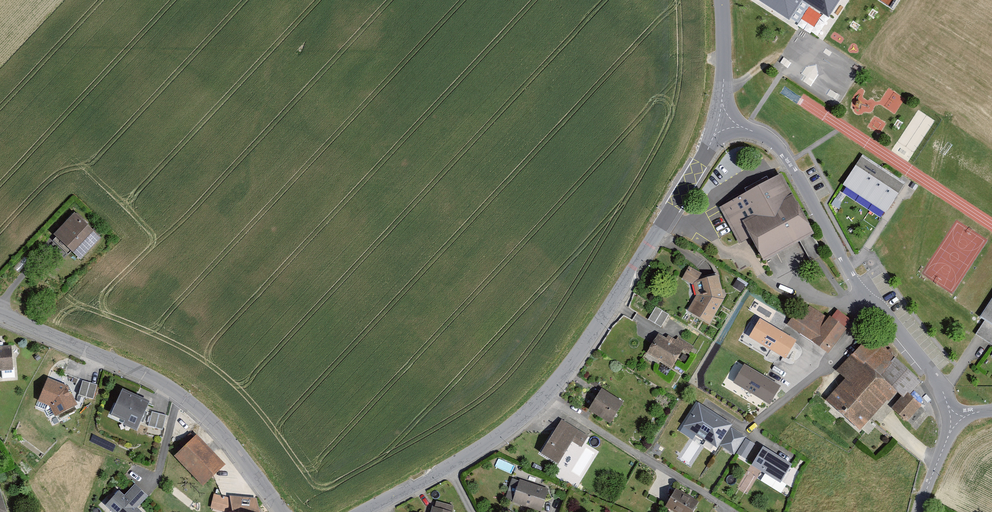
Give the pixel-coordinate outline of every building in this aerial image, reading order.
[(789,22),(802,2),(829,19),(842,0),(756,0),(789,22)] [(902,187),(859,157),(838,189),(880,216),(902,187)] [(779,179),(718,209),(736,246),(747,241),(758,262),(808,236),(779,179)] [(78,218),(57,240),(81,262),(102,240),(78,218)] [(687,269),(680,281),(691,287),(697,275),(687,269)] [(694,298),(686,313),(709,326),(722,302),(716,279),(691,286),(694,298)] [(977,320),(982,324),(973,337),(980,341),(991,349),(991,297),(977,320)] [(669,314),(656,306),(648,319),(661,326),(669,314)] [(794,315),(785,327),(825,355),(848,321),(835,312),(830,320),(827,318),(826,320),(808,308),(800,319),(794,315)] [(797,338),(760,317),(750,334),(786,355),(797,338)] [(659,332),(647,352),(672,367),(684,348),(690,352),(694,345),(680,336),(678,339),(669,334),(667,337),(659,332)] [(844,381),(824,402),(858,434),(896,394),(902,400),(918,383),(869,337),(835,373),(844,381)] [(1,370),(1,374),(13,373),(11,345),(0,346),(0,370),(1,370)] [(781,385),(744,363),(734,381),(771,403),(781,385)] [(68,386),(48,378),(38,401),(49,406),(55,417),(78,405),(68,386)] [(97,384),(82,380),(79,394),(93,398),(97,384)] [(150,401),(123,389),(111,414),(124,420),(123,423),(136,429),(150,401)] [(598,391),(586,411),(608,425),(621,405),(598,391)] [(892,412),(904,424),(919,409),(907,397),(892,412)] [(732,423),(699,401),(683,424),(717,446),(732,423)] [(166,418),(152,415),(148,428),(162,432),(166,418)] [(559,422),(538,455),(555,465),(569,443),(579,450),(586,439),(559,422)] [(745,436),(731,427),(720,445),(734,454),(745,436)] [(194,437),(171,458),(199,488),(221,467),(194,437)] [(755,443),(746,437),(736,453),(746,458),(755,443)] [(792,463),(763,445),(752,463),(781,480),(792,463)] [(495,465),(510,472),(513,465),(499,458),(495,465)] [(510,504),(533,511),(539,511),(546,492),(518,482),(510,504)] [(104,505),(112,511),(140,511),(137,509),(149,496),(135,483),(124,495),(118,490),(104,505)] [(663,508),(670,511),(690,511),(695,502),(673,490),(663,508)] [(209,510),(220,511),(225,511),(228,500),(212,497),(209,510)] [(229,499),(228,511),(254,511),(255,500),(229,499)] [(450,508),(435,503),(433,509),(429,508),(428,511),(449,511),(450,508)]
